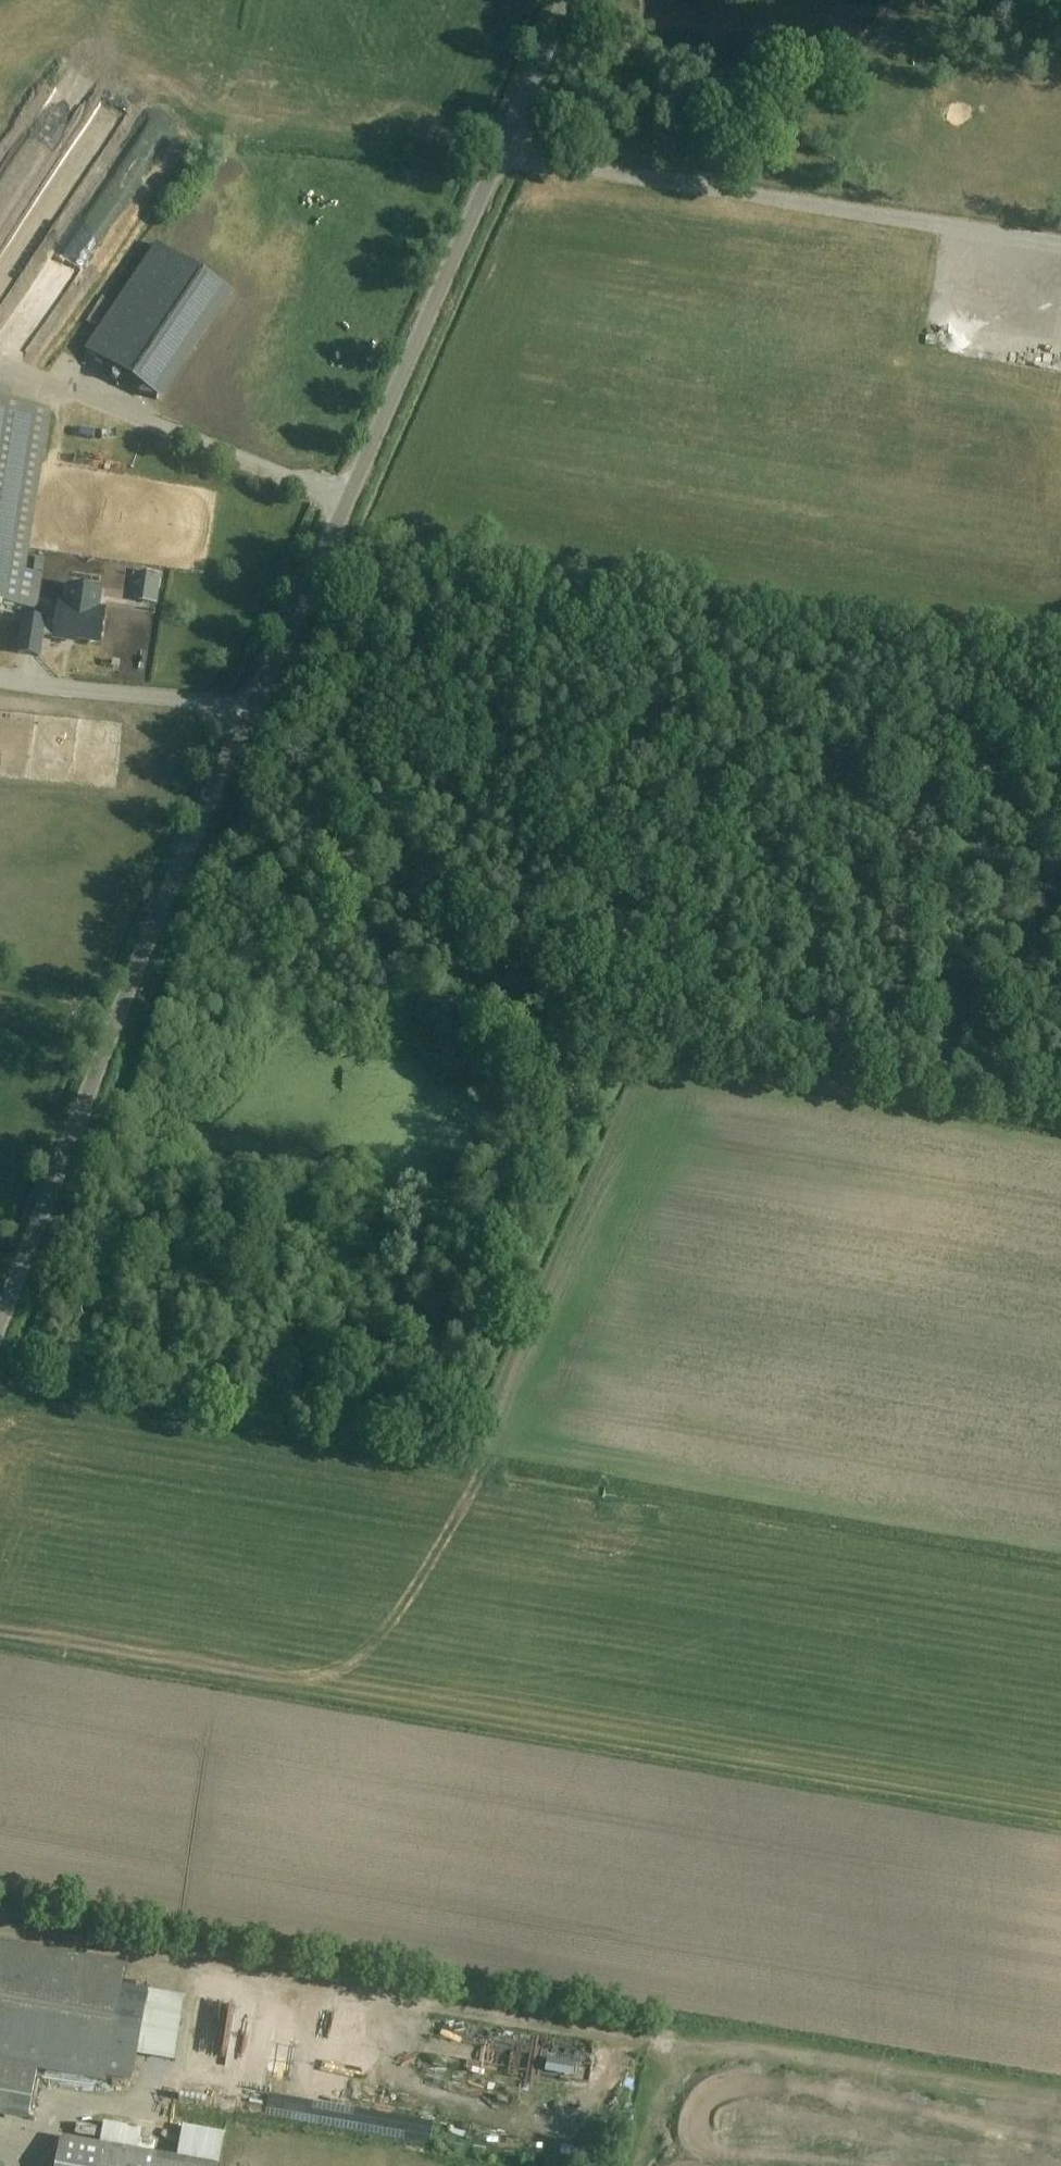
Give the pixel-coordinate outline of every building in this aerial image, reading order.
[(467,155),(451,149),(447,161),(462,167),(467,155)] [(92,202),(85,226),(115,235),(122,211),(92,202)] [(229,293),(158,245),(86,351),(157,399),(229,293)] [(38,612),(44,576),(26,573),(51,413),(0,405),(0,606),(38,612)] [(43,637),(54,639),(54,640),(78,643),(78,642),(100,645),(106,610),(59,604),(56,623),(44,621),(43,627),(23,624),(19,655),(40,659),(43,637)] [(105,2083),(126,1965),(0,1942),(0,2064),(105,2083)] [(407,2010),(401,2017),(419,2033),(425,2026),(407,2010)] [(145,2140),(147,2129),(107,2121),(103,2141),(158,2152),(160,2143),(145,2140)] [(56,2165),(218,2165),(223,2136),(183,2129),(178,2159),(61,2138),(56,2165)]
